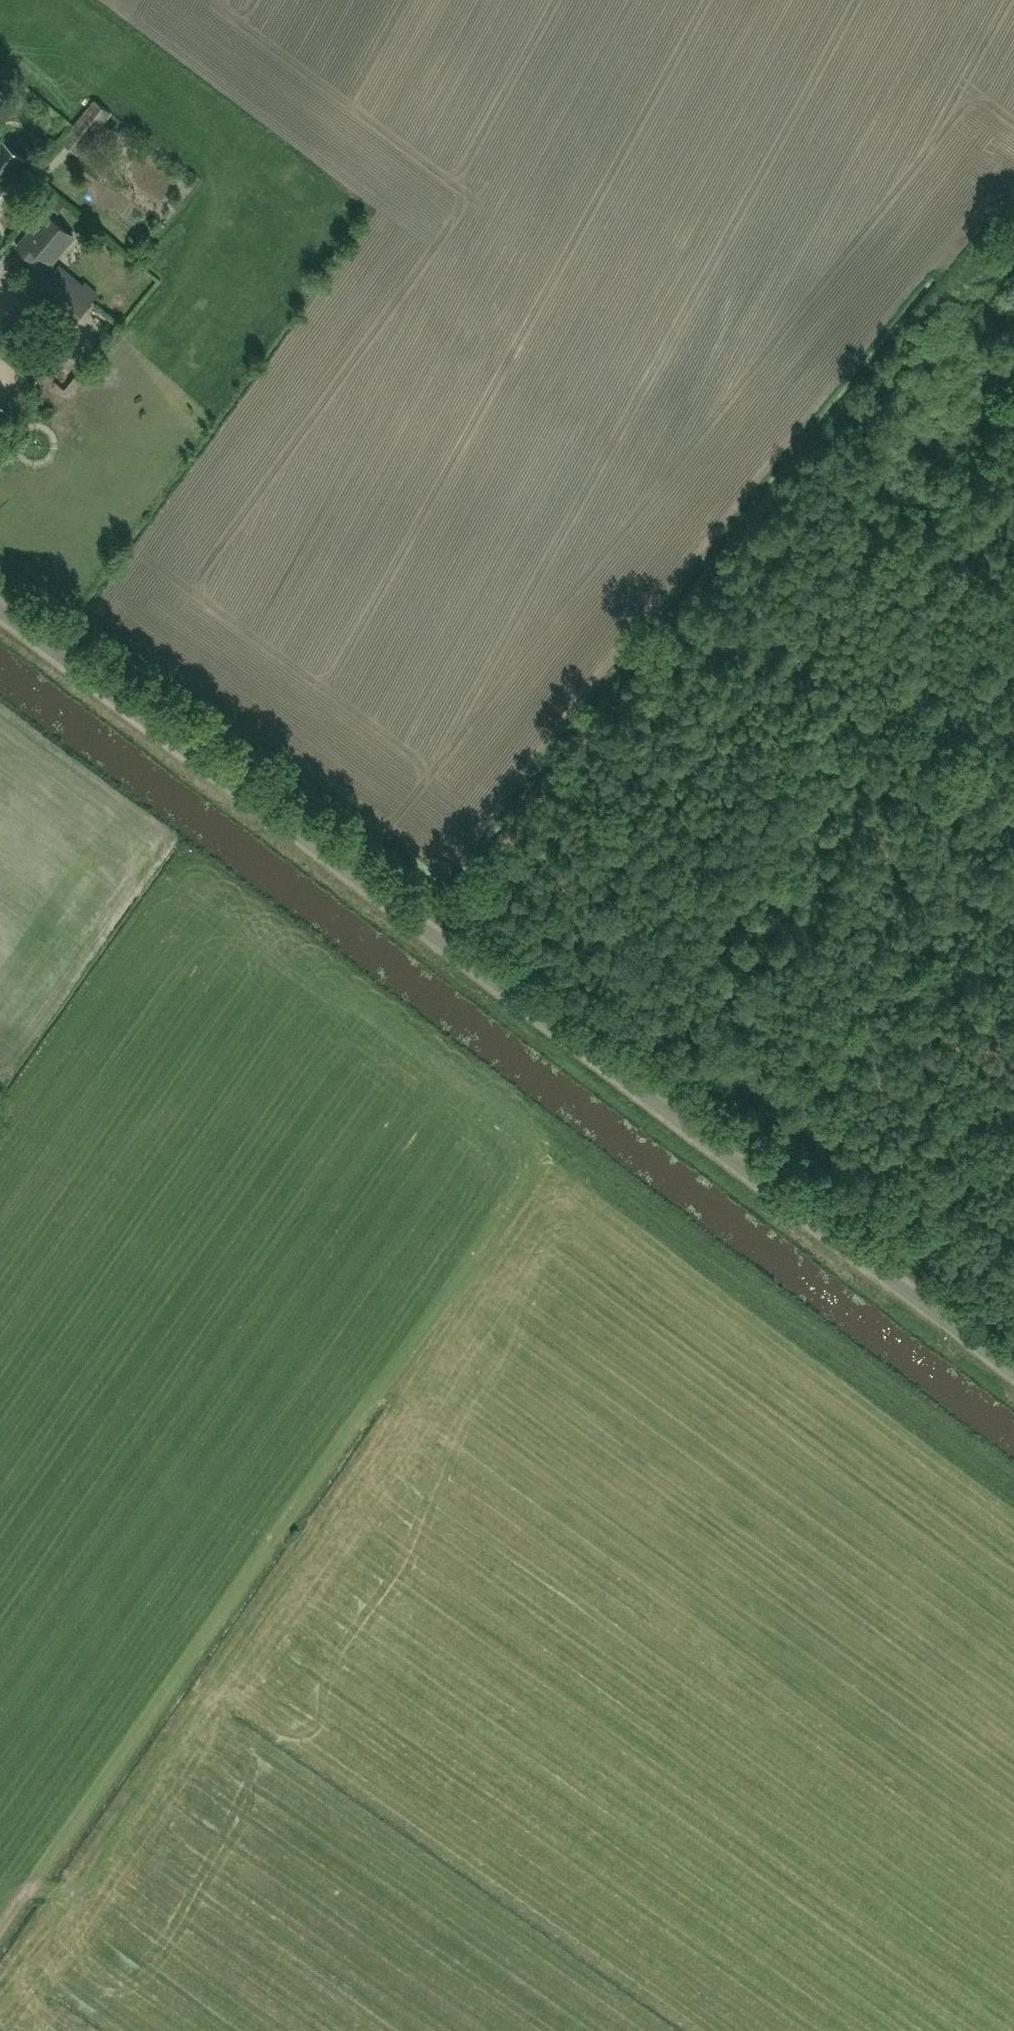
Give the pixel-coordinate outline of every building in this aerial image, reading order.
[(80,154),(112,112),(94,98),(62,141),(80,154)] [(28,159),(0,136),(0,192),(28,159)] [(36,259),(44,250),(54,258),(74,234),(46,211),(19,245),(36,259)] [(92,299),(57,269),(35,295),(69,325),(92,299)]
